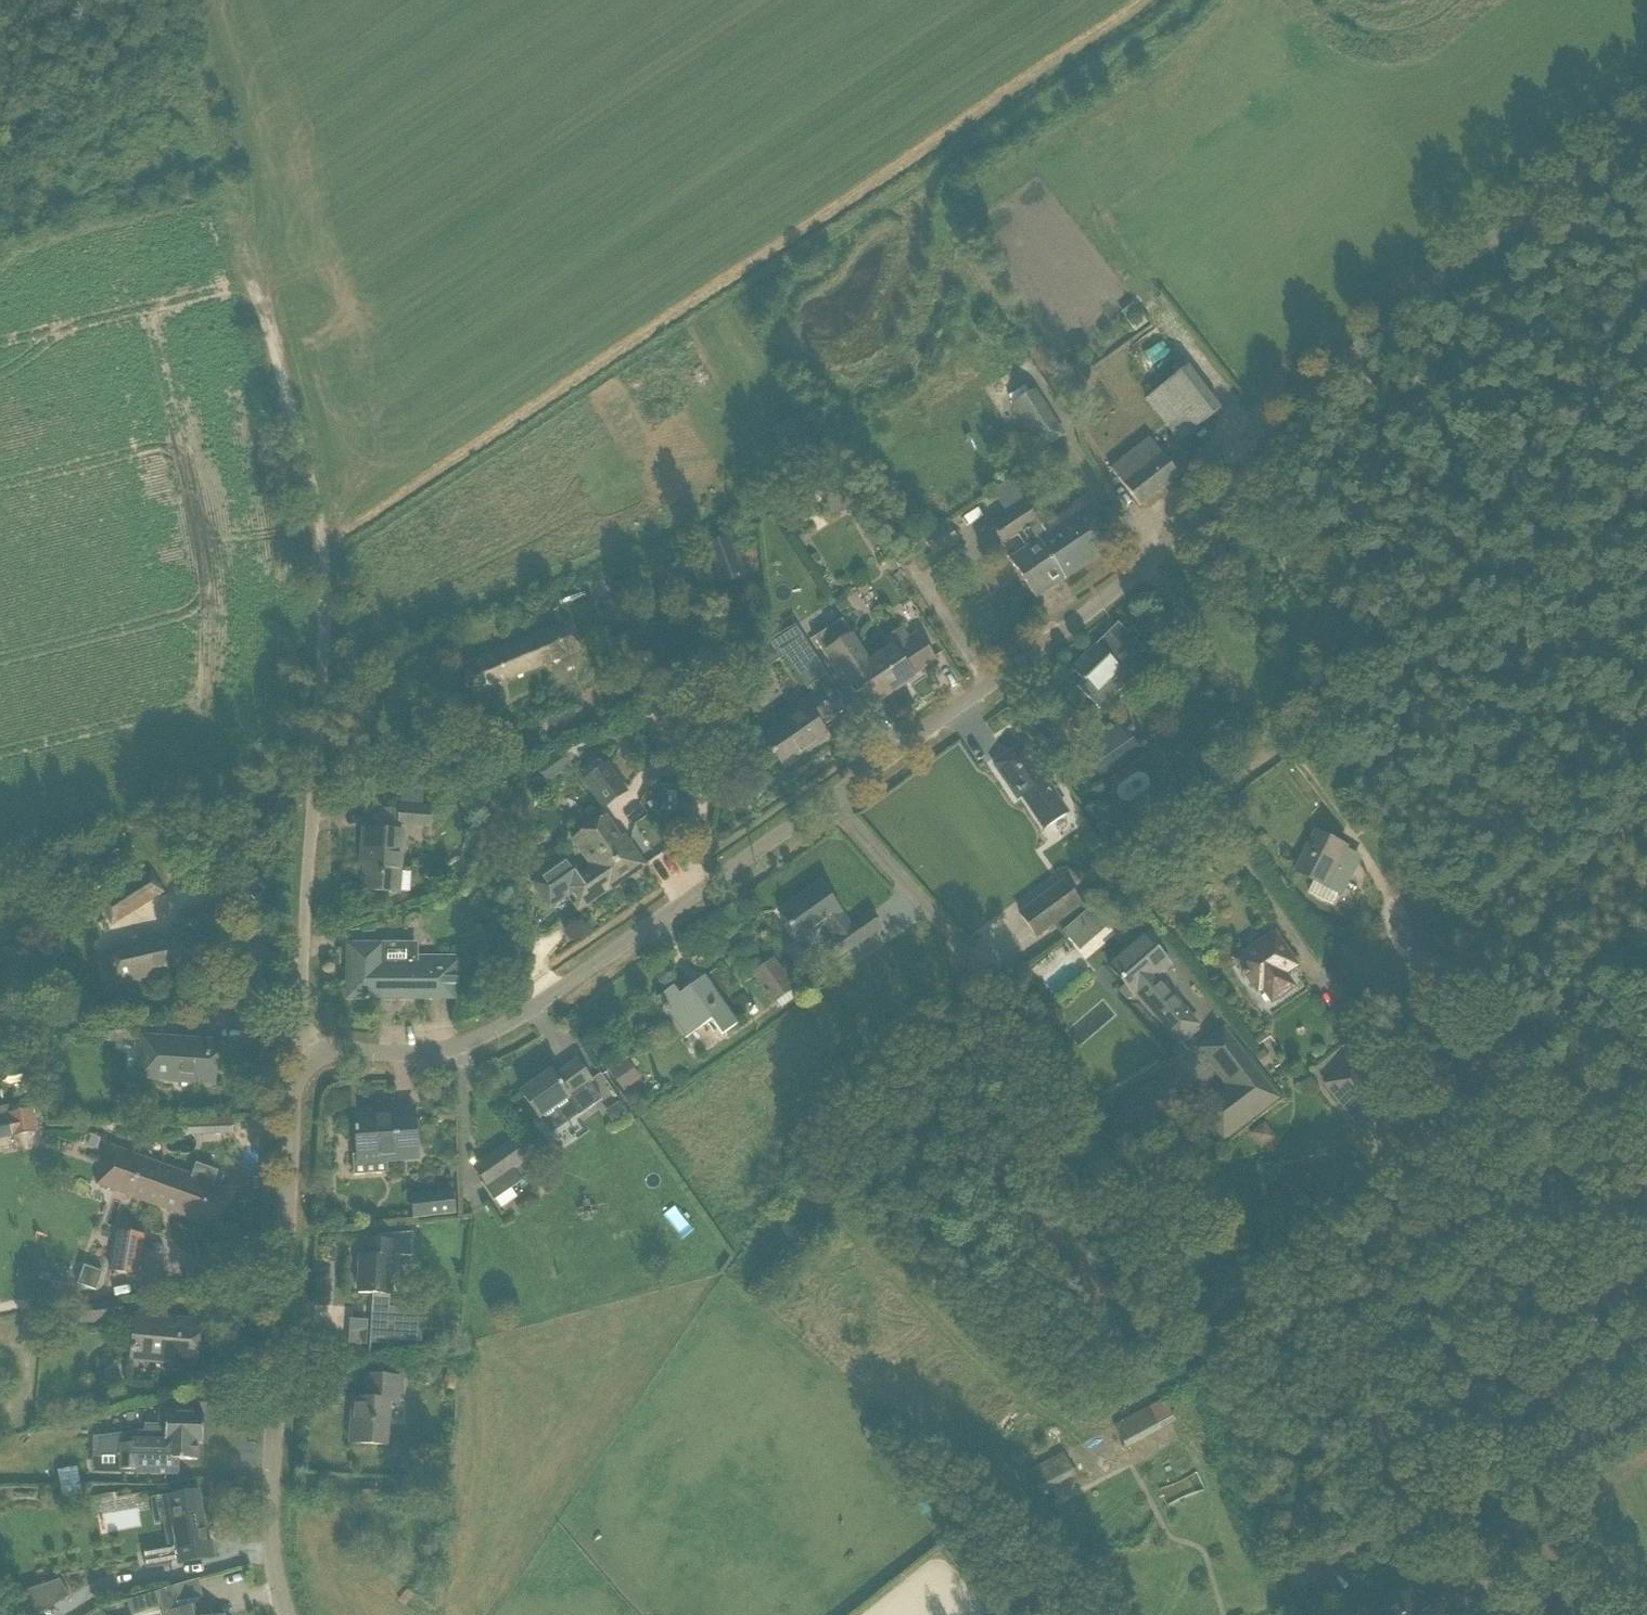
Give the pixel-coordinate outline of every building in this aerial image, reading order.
[(1126,360),(1189,443),(1231,411),(1168,329),(1126,360)] [(1014,402),(1041,448),(1064,435),(1036,387),(1014,402)] [(1149,438),(1110,469),(1139,506),(1178,475),(1149,438)] [(838,475),(824,479),(829,494),(843,490),(838,475)] [(1041,527),(1033,533),(1064,579),(1064,580),(1112,548),(1091,516),(1099,510),(1089,495),(1072,506),(1078,513),(1054,529),(1049,522),(1042,527),(1037,520),(1036,520),(1041,527)] [(1025,503),(992,525),(1005,543),(1011,539),(1017,535),(1025,548),(1010,558),(1036,597),(1063,579),(1063,580),(1064,579),(1033,533),(1041,527),(1036,520),(1025,503)] [(948,524),(935,533),(946,548),(959,540),(948,524)] [(722,584),(745,576),(730,535),(707,543),(722,584)] [(904,551),(893,558),(899,568),(910,562),(904,551)] [(816,553),(808,558),(813,565),(821,560),(816,553)] [(844,598),(835,604),(841,614),(850,607),(844,598)] [(459,665),(473,696),(495,686),(495,684),(580,646),(567,618),(526,636),(459,665)] [(842,620),(813,638),(842,682),(845,680),(854,694),(863,688),(873,705),(886,697),(913,679),(909,673),(921,665),(913,653),(923,646),(918,638),(911,643),(908,638),(892,649),(870,663),(842,620)] [(1109,679),(1142,648),(1135,640),(1140,635),(1132,628),(1127,632),(1118,623),(1071,668),(1083,680),(1076,686),(1100,711),(1121,691),(1109,679)] [(795,625),(769,639),(777,652),(801,634),(795,625)] [(764,738),(763,738),(784,768),(827,738),(819,727),(833,717),(818,695),(834,685),(812,654),(801,637),(781,650),(806,684),(807,687),(809,685),(816,694),(796,708),(799,712),(764,738)] [(693,701),(660,712),(675,753),(707,742),(693,701)] [(1119,728),(1075,759),(1096,789),(1129,766),(1132,770),(1143,762),(1140,758),(1119,728)] [(1196,751),(1185,738),(1174,748),(1186,761),(1196,751)] [(994,764),(1010,790),(1015,787),(1043,829),(1067,813),(1036,767),(1041,764),(1026,742),(994,764)] [(535,765),(547,782),(569,767),(557,750),(535,765)] [(727,758),(727,775),(739,775),(740,759),(727,758)] [(585,781),(603,808),(626,793),(607,766),(585,781)] [(399,825),(430,827),(431,810),(400,808),(399,825)] [(565,857),(531,880),(550,907),(567,894),(578,910),(608,889),(608,891),(644,866),(631,848),(630,846),(625,848),(604,818),(572,840),(596,874),(583,883),(579,878),(565,857)] [(363,890),(385,892),(407,894),(408,875),(398,875),(401,832),(364,829),(362,852),(366,853),(363,890)] [(1317,832),(1297,871),(1315,880),(1309,892),(1333,904),(1339,892),(1343,894),(1350,880),(1348,879),(1357,861),(1353,859),(1355,854),(1347,850),(1348,847),(1336,841),(1317,832)] [(97,901),(111,925),(125,917),(126,917),(165,892),(149,868),(110,893),(97,901)] [(1019,914),(1036,936),(1080,904),(1064,882),(1019,914)] [(825,945),(835,960),(879,928),(869,913),(851,927),(820,884),(779,912),(799,941),(825,922),(835,938),(825,945)] [(191,913),(194,930),(108,946),(116,982),(194,967),(193,964),(227,958),(221,926),(225,925),(221,907),(191,913)] [(1090,907),(1062,930),(1085,958),(1113,934),(1090,907)] [(1152,927),(1145,932),(1152,941),(1158,935),(1152,927)] [(1283,975),(1296,966),(1274,933),(1234,960),(1257,992),(1260,990),(1269,1003),(1291,987),(1283,975)] [(1108,965),(1134,995),(1136,993),(1178,1042),(1196,1025),(1155,978),(1169,966),(1142,935),(1108,965)] [(348,998),(430,998),(430,992),(456,992),(456,959),(415,959),(415,956),(404,945),(348,945),(348,998)] [(753,974),(772,1002),(790,990),(770,962),(753,974)] [(673,987),(657,998),(670,1016),(686,1038),(710,1020),(721,1035),(737,1023),(717,995),(704,977),(688,988),(691,992),(682,999),(679,995),(673,987)] [(107,1025),(108,1040),(137,1039),(136,1019),(107,1025)] [(1227,1086),(1199,1108),(1223,1139),(1268,1104),(1276,1098),(1223,1029),(1198,1048),(1227,1086)] [(139,1078),(192,1083),(214,1084),(217,1042),(142,1035),(139,1078)] [(1261,1049),(1254,1054),(1262,1066),(1270,1061),(1261,1049)] [(1324,1085),(1368,1139),(1405,1108),(1363,1054),(1324,1085)] [(627,1058),(610,1070),(617,1080),(634,1068),(627,1058)] [(602,1099),(589,1081),(591,1080),(576,1060),(553,1076),(550,1072),(521,1093),(539,1117),(553,1107),(565,1123),(577,1114),(578,1115),(602,1099)] [(620,1102),(608,1110),(616,1121),(627,1113),(620,1102)] [(354,1112),(359,1156),(354,1156),(356,1174),(389,1171),(387,1153),(418,1150),(413,1106),(354,1112)] [(31,1109),(9,1113),(10,1119),(0,1121),(0,1137),(13,1135),(13,1136),(35,1132),(31,1109)] [(456,1109),(437,1110),(437,1122),(456,1121),(456,1109)] [(216,1118),(216,1133),(234,1132),(234,1118),(216,1118)] [(192,1178),(192,1177),(172,1169),(109,1144),(95,1183),(216,1227),(229,1192),(192,1178)] [(491,1201),(520,1183),(512,1169),(522,1163),(510,1144),(474,1168),(482,1181),(479,1182),(491,1201)] [(411,1196),(413,1219),(453,1215),(451,1192),(411,1196)] [(112,1257),(138,1262),(143,1235),(128,1232),(125,1245),(115,1243),(112,1257)] [(368,1240),(367,1257),(360,1257),(358,1293),(391,1295),(392,1277),(399,1278),(399,1259),(393,1259),(393,1254),(410,1254),(412,1233),(377,1236),(377,1241),(368,1240)] [(83,1265),(76,1284),(94,1290),(101,1272),(83,1265)] [(85,1305),(87,1323),(121,1319),(120,1301),(85,1305)] [(131,1359),(174,1363),(195,1365),(199,1322),(135,1316),(131,1359)] [(393,1326),(422,1327),(422,1318),(393,1317),(393,1326)] [(421,1341),(421,1329),(393,1327),(392,1340),(421,1341)] [(421,1370),(421,1383),(433,1384),(433,1371),(421,1370)] [(350,1443),(371,1444),(386,1445),(389,1403),(398,1403),(400,1378),(365,1376),(364,1400),(356,1400),(355,1419),(351,1418),(350,1443)] [(1114,1426),(1125,1447),(1160,1428),(1149,1407),(1114,1426)] [(99,1436),(99,1456),(121,1456),(121,1470),(136,1470),(136,1474),(164,1474),(164,1457),(182,1458),(197,1458),(197,1444),(198,1444),(199,1442),(198,1442),(198,1435),(201,1435),(201,1436),(203,1436),(203,1414),(201,1414),(201,1409),(183,1409),(179,1414),(165,1413),(165,1426),(144,1425),(144,1431),(99,1436)] [(1028,1471),(1039,1494),(1074,1475),(1063,1454),(1028,1471)] [(168,1543),(143,1548),(146,1565),(171,1561),(171,1559),(177,1557),(178,1560),(214,1553),(211,1537),(206,1537),(204,1527),(205,1527),(202,1506),(203,1506),(199,1486),(190,1488),(191,1489),(166,1493),(173,1533),(166,1534),(168,1543)] [(58,1580),(41,1585),(55,1606),(69,1596),(58,1580)] [(171,1604),(166,1589),(126,1600),(129,1609),(154,1602),(156,1608),(171,1604)] [(1445,1603),(1438,1595),(1428,1594),(1422,1600),(1412,1589),(1380,1614),(1444,1614),(1445,1603)] [(170,1611),(171,1614),(205,1614),(203,1604),(170,1611)]
